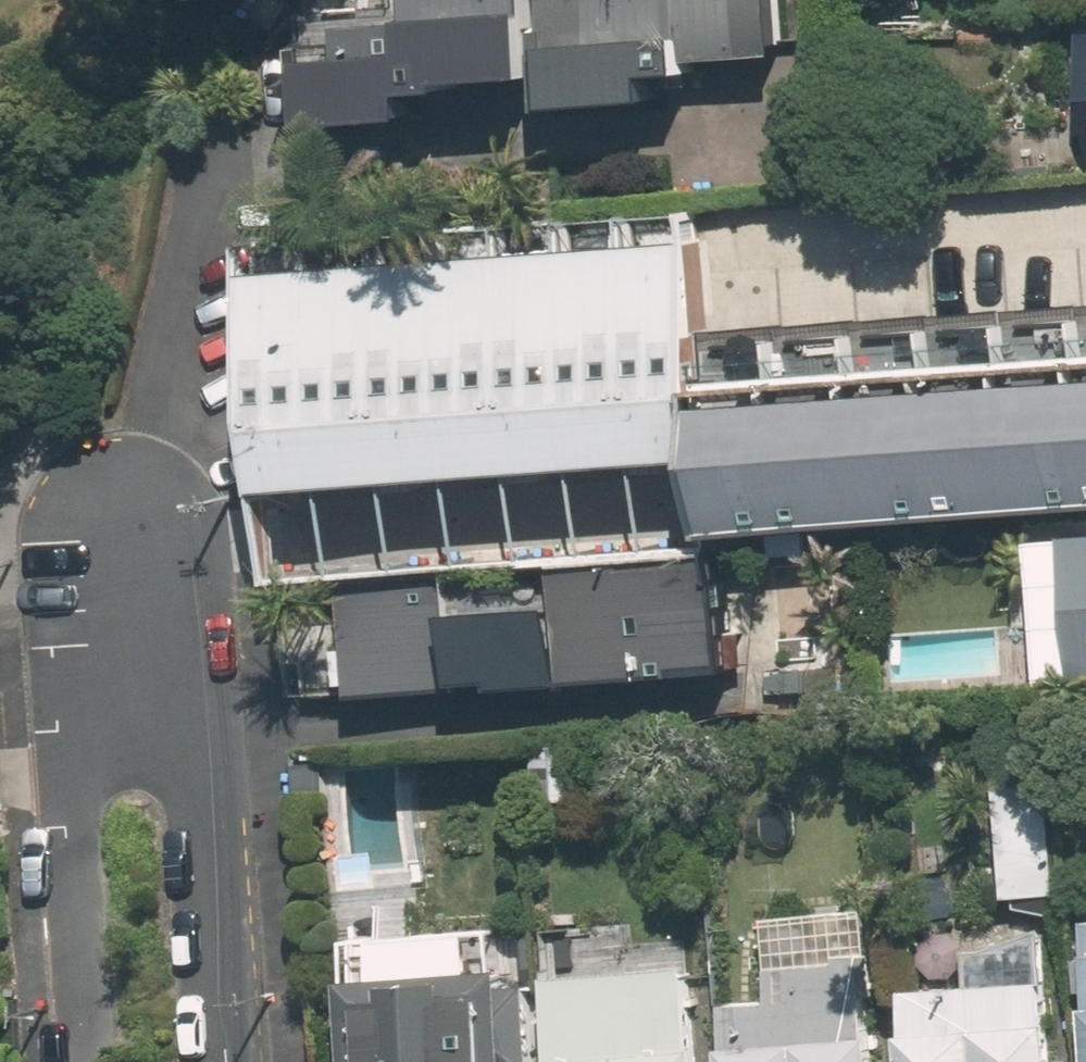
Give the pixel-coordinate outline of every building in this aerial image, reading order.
[(315,118),(436,111),(434,85),(557,78),(553,0),(409,0),(410,2),(309,8),(315,118)] [(570,104),(672,95),(670,69),(709,65),(708,54),(800,46),(796,0),(561,0),(570,104)] [(673,458),(735,454),(727,331),(720,211),(657,215),(673,458)] [(610,463),(673,458),(657,215),(594,219),(610,463)] [(548,467),(610,463),(594,219),(532,223),(548,467)] [(485,471),(548,467),(532,223),(469,227),(485,471)] [(423,475),(485,471),(469,227),(407,231),(423,475)] [(360,479),(423,475),(407,231),(344,235),(360,479)] [(298,483),(360,479),(344,235),(282,239),(298,483)] [(1038,512),(1085,509),(1085,307),(1025,311),(1038,512)] [(950,316),(963,517),(1038,512),(1025,311),(950,316)] [(875,321),(889,522),(963,517),(950,316),(875,321)] [(800,326),(814,527),(889,522),(875,321),(800,326)] [(735,454),(740,532),(814,527),(800,326),(727,331),(735,454)] [(1075,532),(1085,681),(1085,531),(1075,532)] [(367,692),(744,670),(737,549),(360,571),(367,692)] [(1038,623),(887,631),(890,709),(1042,702),(1038,623)] [(1060,775),(1013,774),(1012,908),(1059,909),(1060,775)] [(735,992),(739,1061),(876,1061),(867,900),(779,904),(784,990),(735,992)] [(364,943),(365,1061),(518,1061),(517,942),(364,943)] [(552,945),(556,1061),(709,1061),(706,960),(621,963),(621,943),(552,945)] [(1058,957),(975,959),(976,980),(911,982),(914,1061),(1062,1061),(1058,957)]
